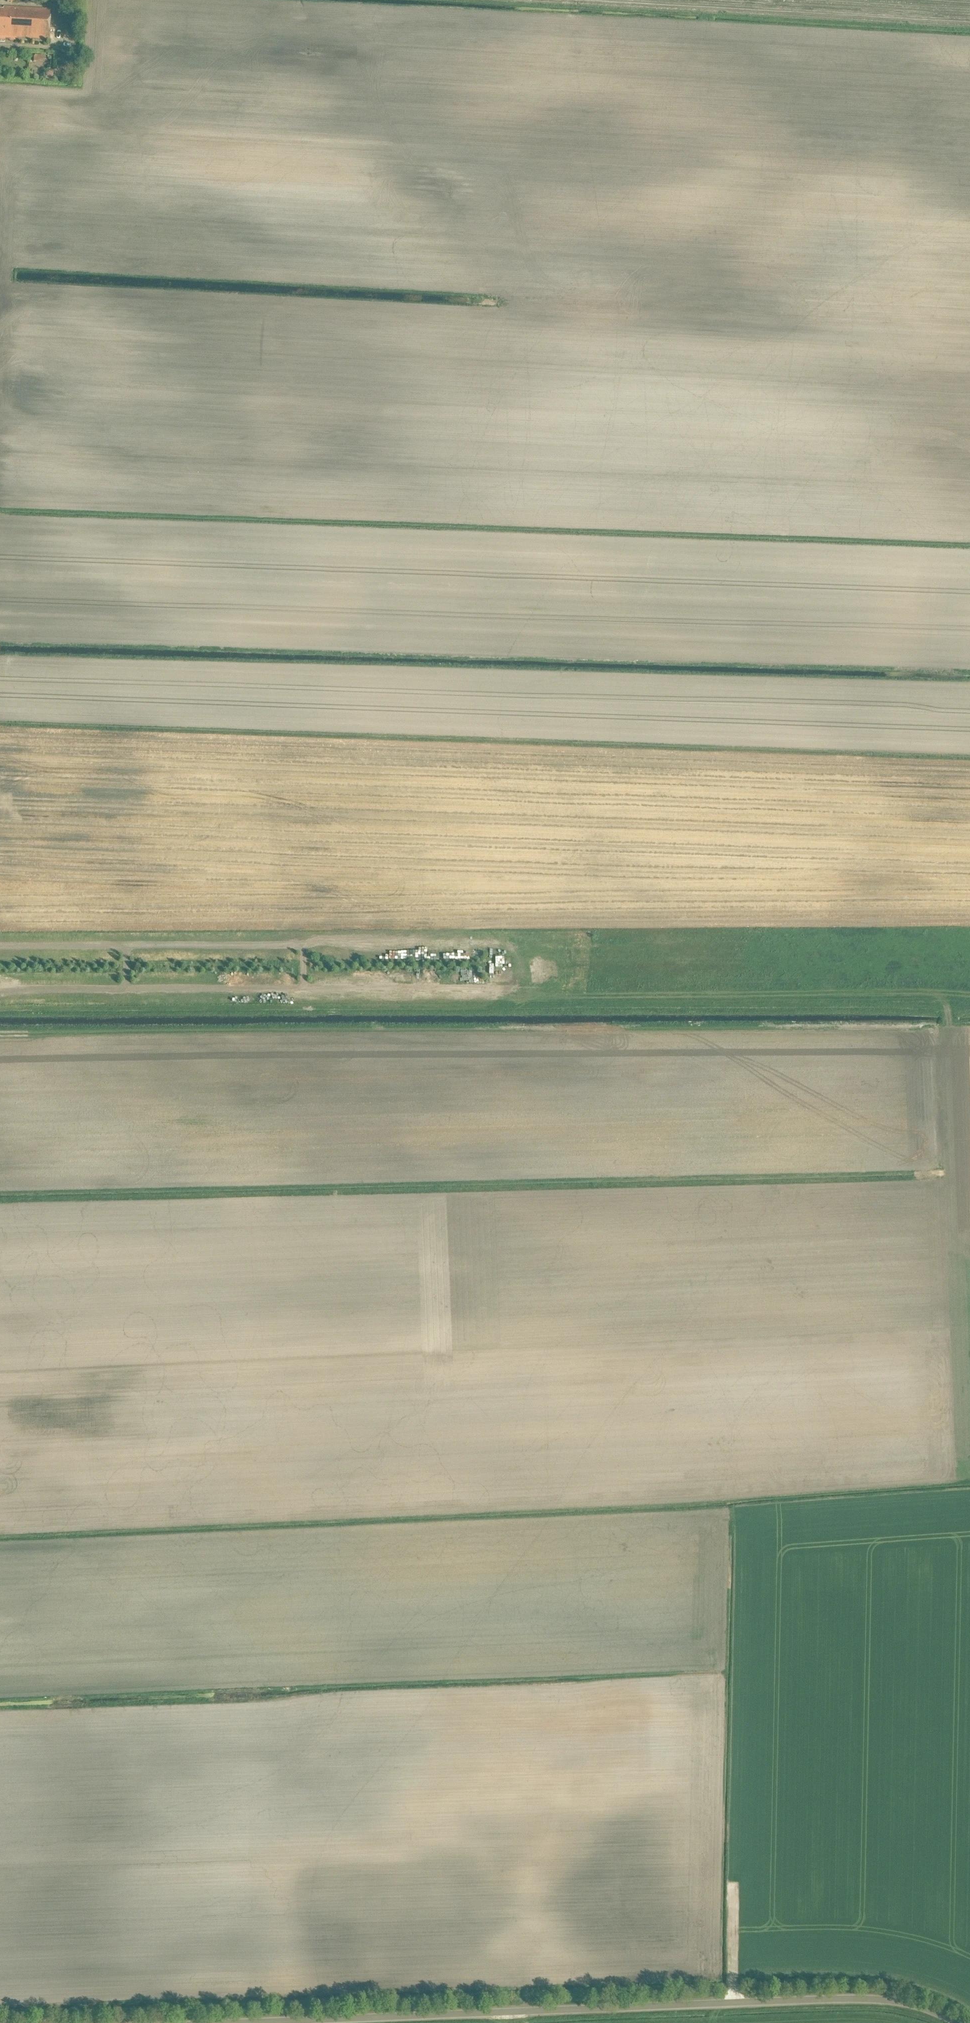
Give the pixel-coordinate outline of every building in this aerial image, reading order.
[(0,15),(0,42),(48,44),(49,14),(4,12),(4,15),(0,15)] [(51,82),(54,74),(47,73),(45,80),(51,82)]
